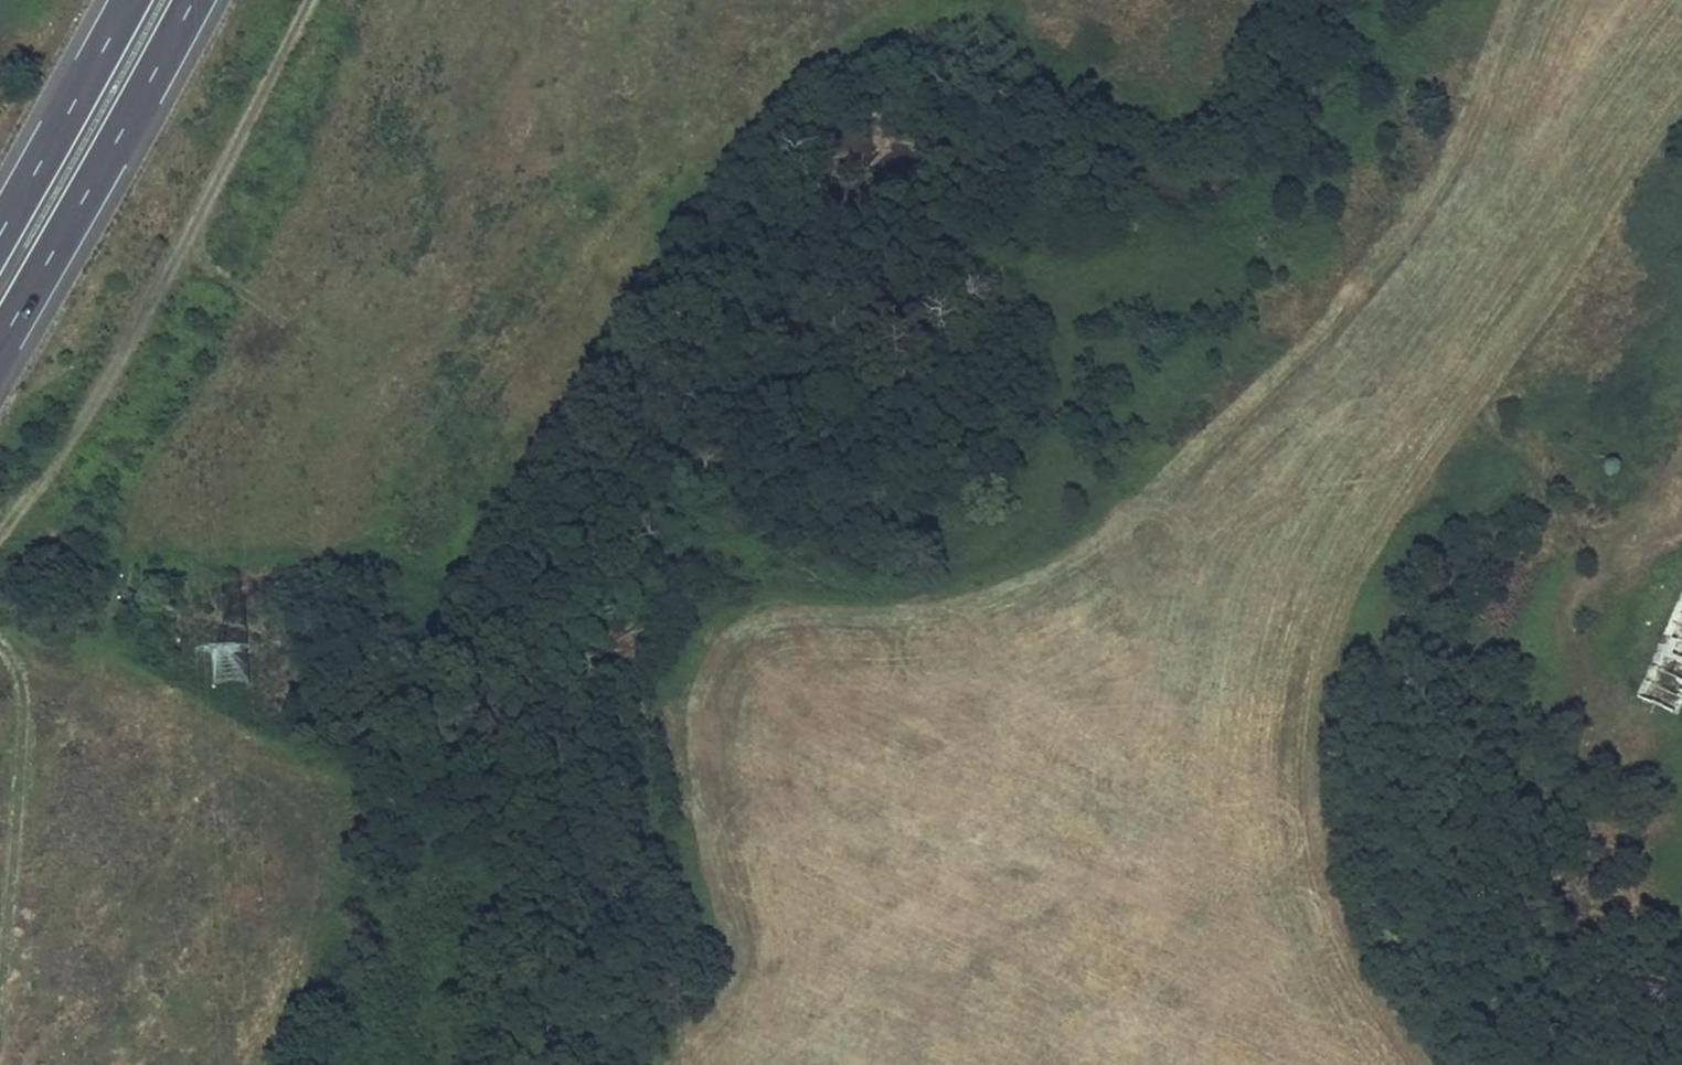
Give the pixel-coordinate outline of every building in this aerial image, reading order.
[(1636,697),(1646,702),(1650,707),(1651,704),(1663,709),(1662,712),(1665,713),(1667,710),(1676,714),(1681,700),(1681,591),(1636,697)] [(247,655),(213,656),(214,684),(247,683),(247,655)]
